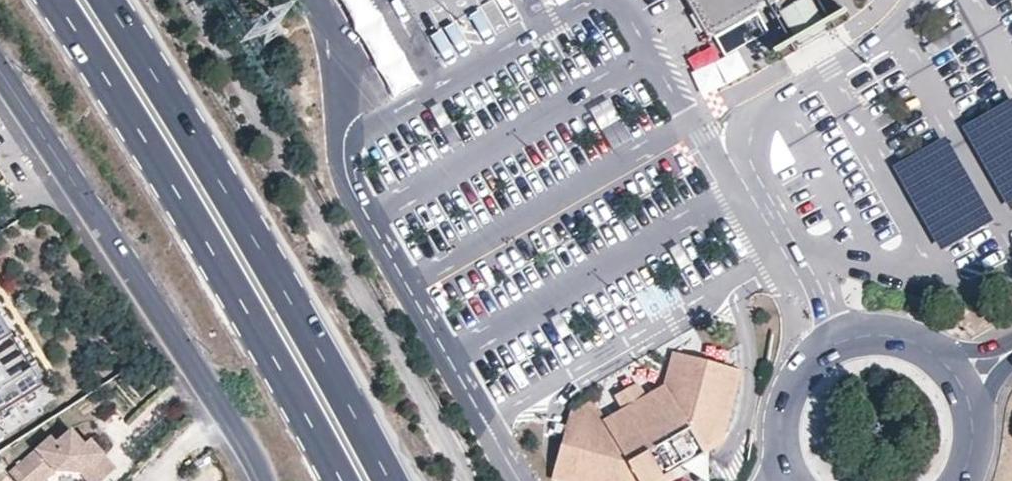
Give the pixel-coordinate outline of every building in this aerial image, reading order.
[(709,38),(774,1),(796,41),(811,32),(823,25),(809,0),(687,0),(709,38)] [(45,385),(0,312),(0,412),(45,385)] [(722,445),(732,412),(709,363),(674,358),(665,392),(645,403),(637,389),(616,401),(624,414),(604,426),(592,404),(571,415),(561,448),(579,480),(670,480),(669,479),(692,467),(695,474),(707,467),(702,457),(722,445)] [(709,363),(732,412),(743,374),(709,363)] [(81,438),(75,444),(62,428),(47,441),(44,436),(3,470),(13,480),(33,480),(47,469),(73,472),(80,480),(93,480),(108,469),(81,438)] [(561,448),(554,480),(579,480),(561,448)]
